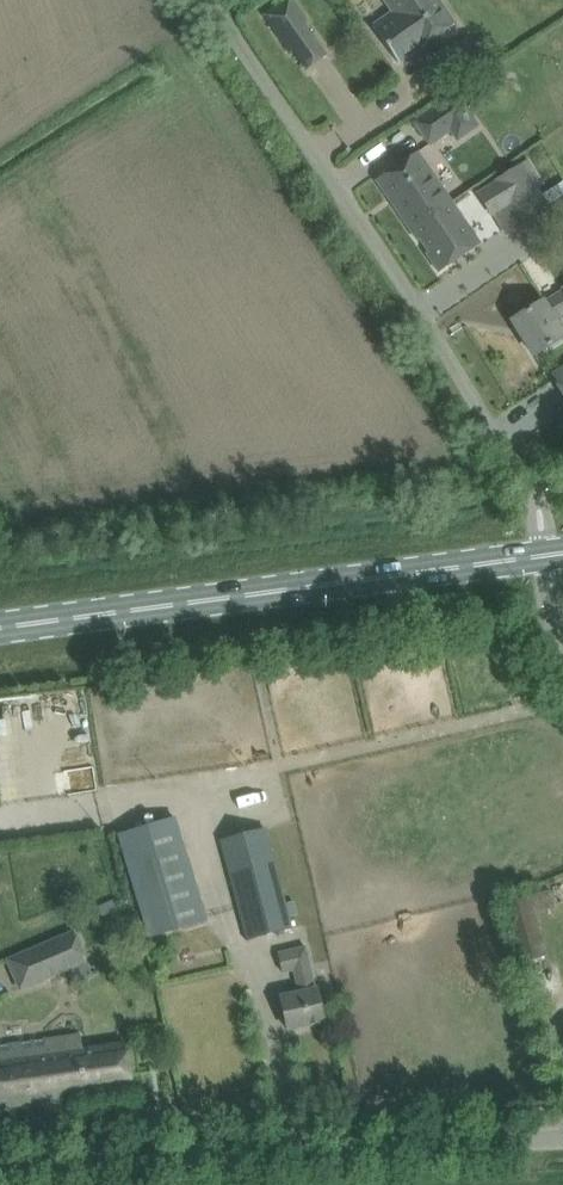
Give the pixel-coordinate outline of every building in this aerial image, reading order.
[(294,51),(310,39),(300,25),(304,22),(288,0),(285,0),(264,15),(291,53),(294,51)] [(439,0),(384,0),(393,12),(373,26),(399,63),(456,24),(439,0)] [(471,112),(457,90),(413,120),(431,146),(451,132),(448,128),(471,112)] [(487,96),(480,101),(485,108),(492,103),(487,96)] [(376,180),(439,272),(480,244),(417,152),(376,180)] [(545,184),(531,161),(500,179),(502,183),(480,197),(490,214),(512,200),(524,220),(549,205),(538,188),(545,184)] [(546,302),(545,301),(514,320),(535,354),(551,345),(553,348),(562,341),(562,340),(562,338),(562,337),(562,333),(555,320),(562,315),(562,292),(546,302)] [(552,372),(562,389),(562,365),(552,372)] [(120,836),(151,939),(205,923),(175,819),(120,836)] [(221,841),(249,940),(292,927),(289,917),(285,904),(264,829),(221,841)] [(115,899),(98,906),(102,915),(119,908),(115,899)] [(293,902),(285,904),(289,917),(296,915),(293,902)] [(6,959),(20,992),(88,963),(74,930),(6,959)] [(282,996),(284,1006),(289,1029),(324,1022),(317,988),(316,989),(307,946),(279,952),(284,972),(295,969),(300,992),(282,996)] [(133,1089),(126,1042),(83,1048),(81,1033),(11,1043),(0,1045),(0,1109),(133,1089)]
